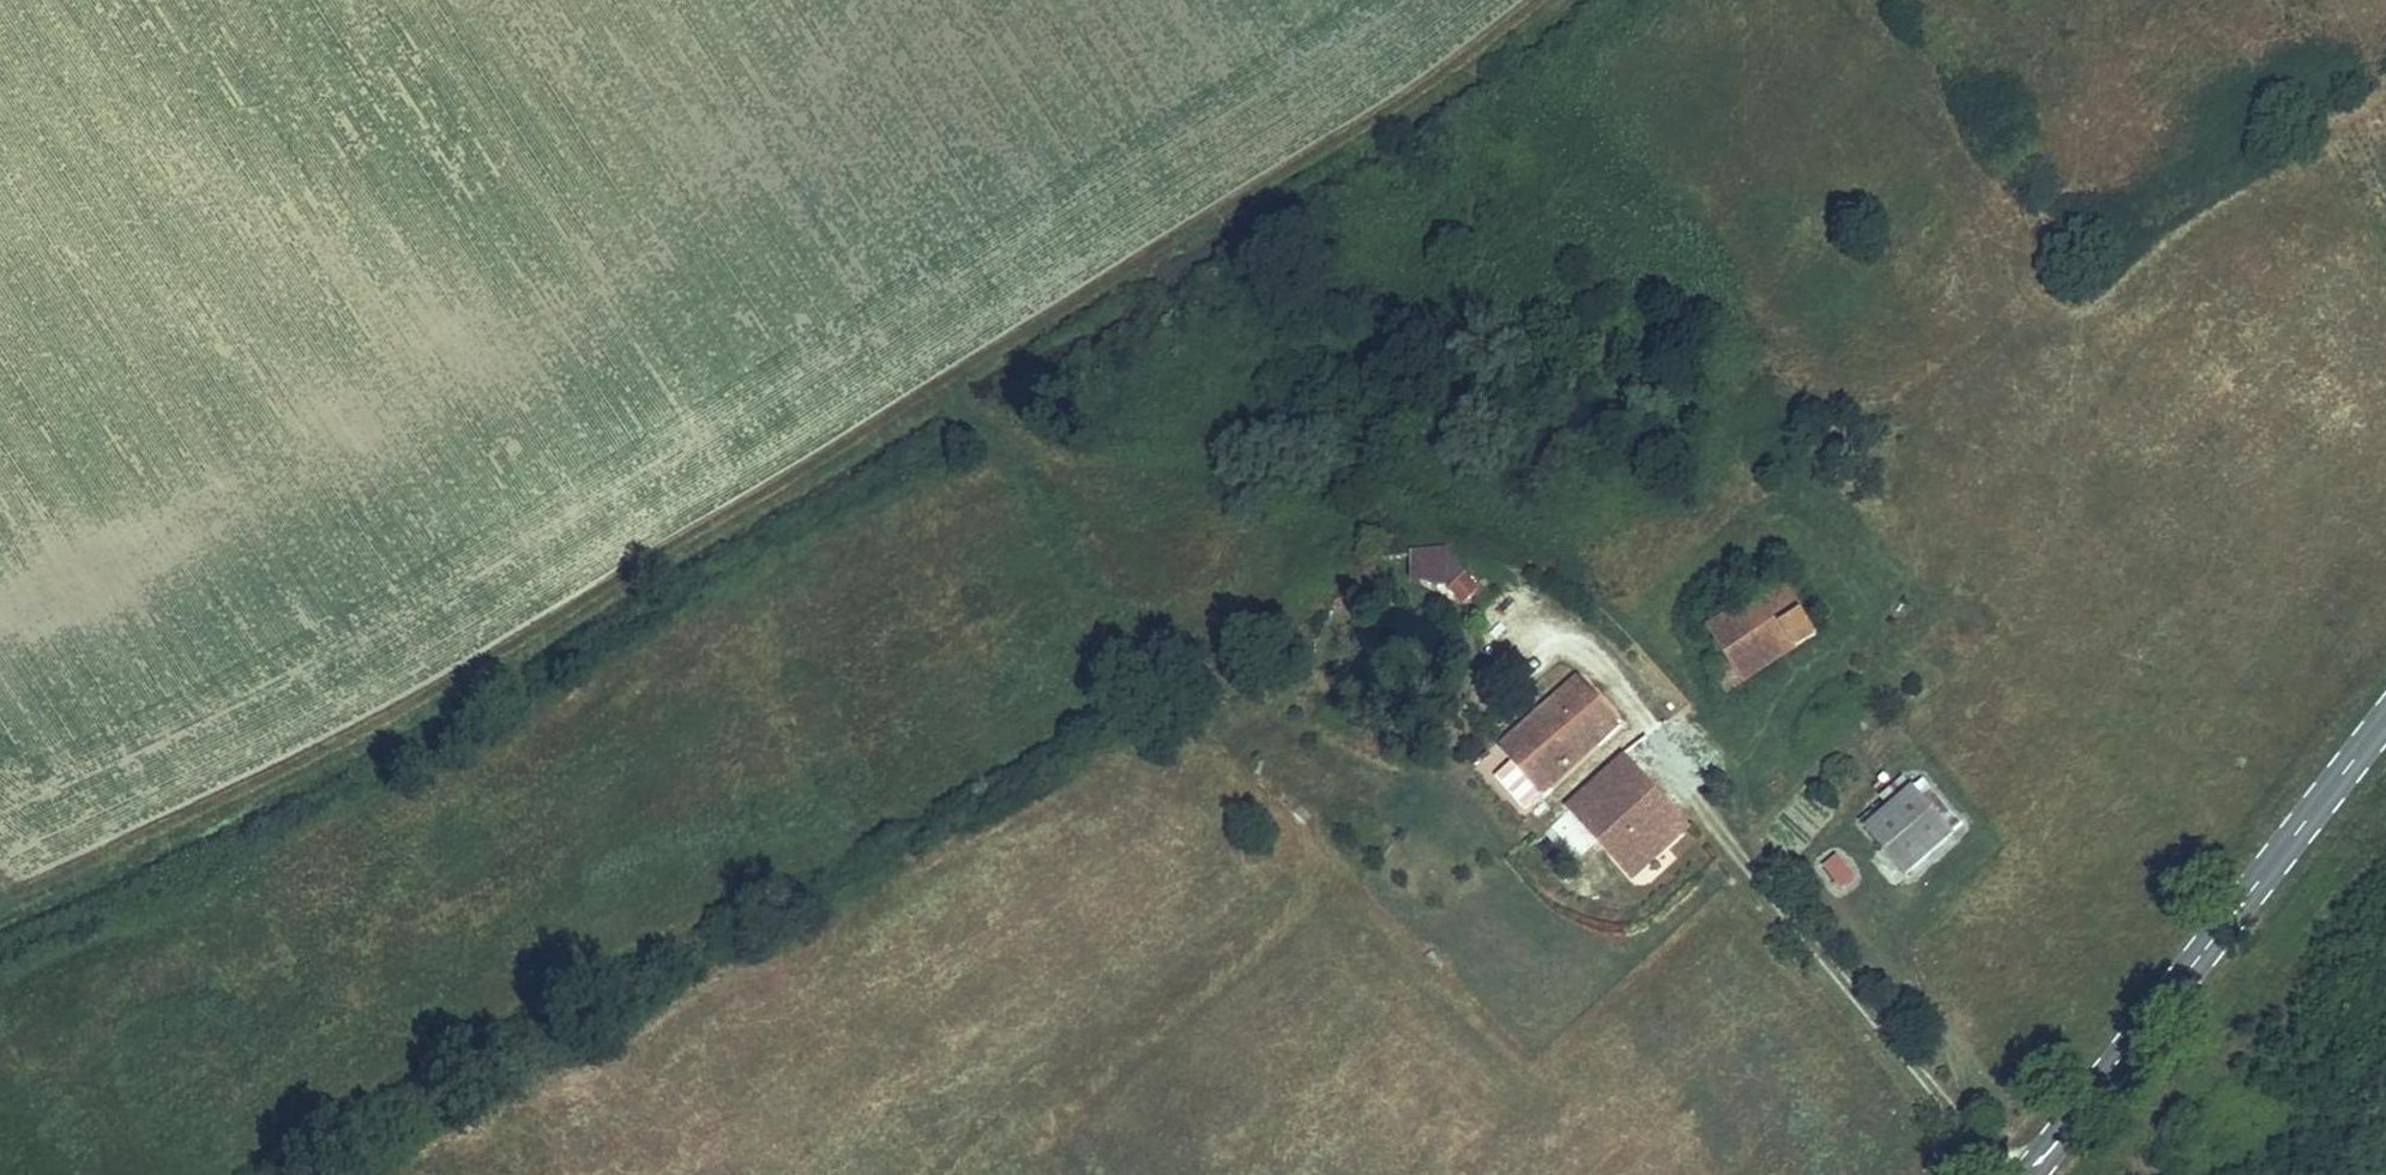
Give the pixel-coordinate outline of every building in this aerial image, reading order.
[(1450,609),(1480,587),(1439,533),(1409,554),(1450,609)] [(1704,657),(1723,686),(1820,624),(1785,570),(1709,618),(1724,642),(1704,657)] [(1493,742),(1536,790),(1618,720),(1577,672),(1493,742)] [(1621,856),(1686,808),(1629,735),(1564,785),(1621,856)] [(1868,836),(1912,884),(1960,840),(1916,793),(1868,836)] [(1841,872),(1830,884),(1846,902),(1858,890),(1841,872)]
